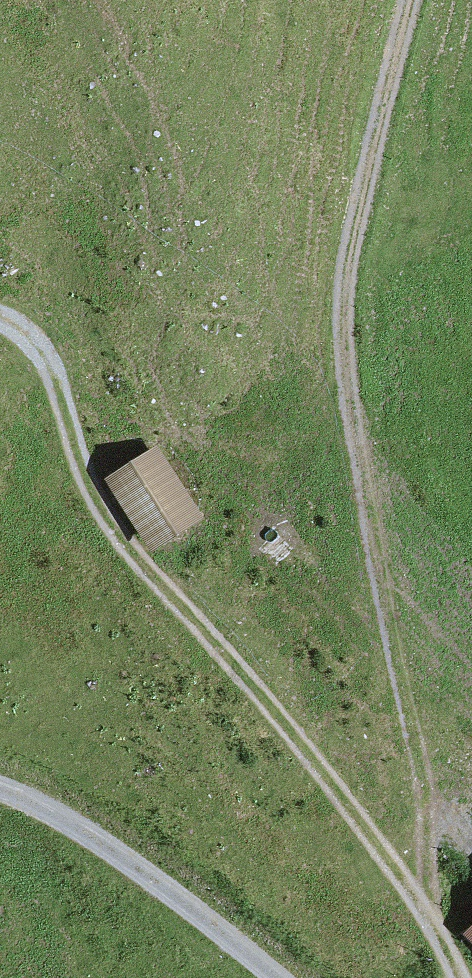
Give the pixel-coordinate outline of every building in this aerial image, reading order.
[(104,484),(158,565),(208,531),(154,450),(104,484)]
